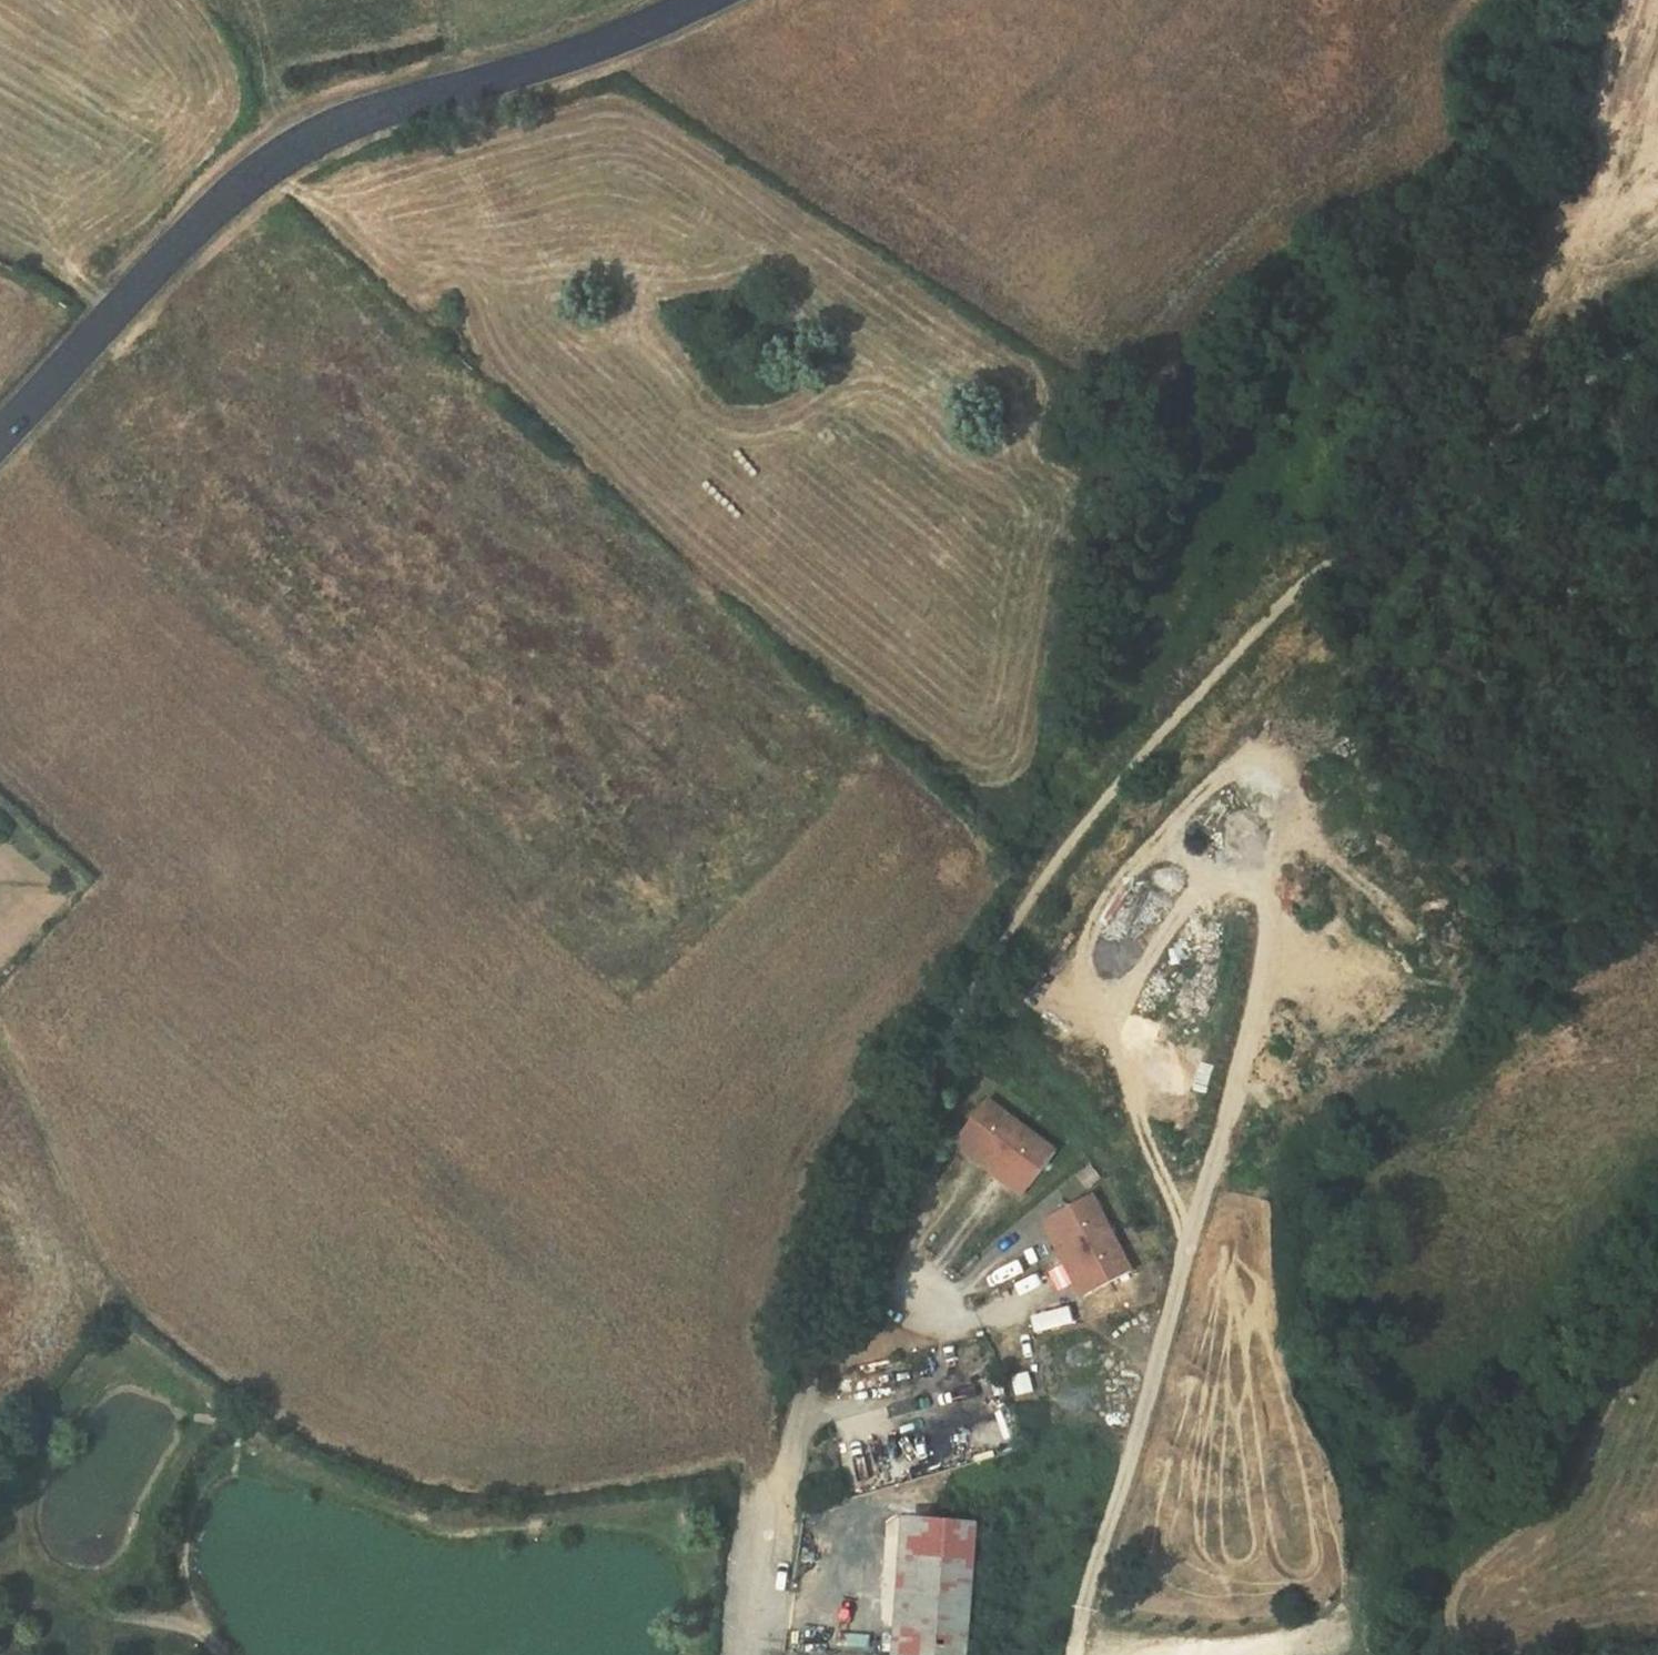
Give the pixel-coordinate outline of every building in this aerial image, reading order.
[(987,1100),(960,1136),(1029,1188),(1056,1152),(987,1100)] [(1029,1188),(960,1136),(953,1145),(1022,1197),(1029,1188)] [(1091,1195),(1052,1215),(1092,1292),(1131,1272),(1091,1195)] [(1092,1292),(1052,1215),(1042,1220),(1082,1297),(1092,1292)] [(910,1654),(969,1654),(979,1521),(921,1517),(910,1654)]
